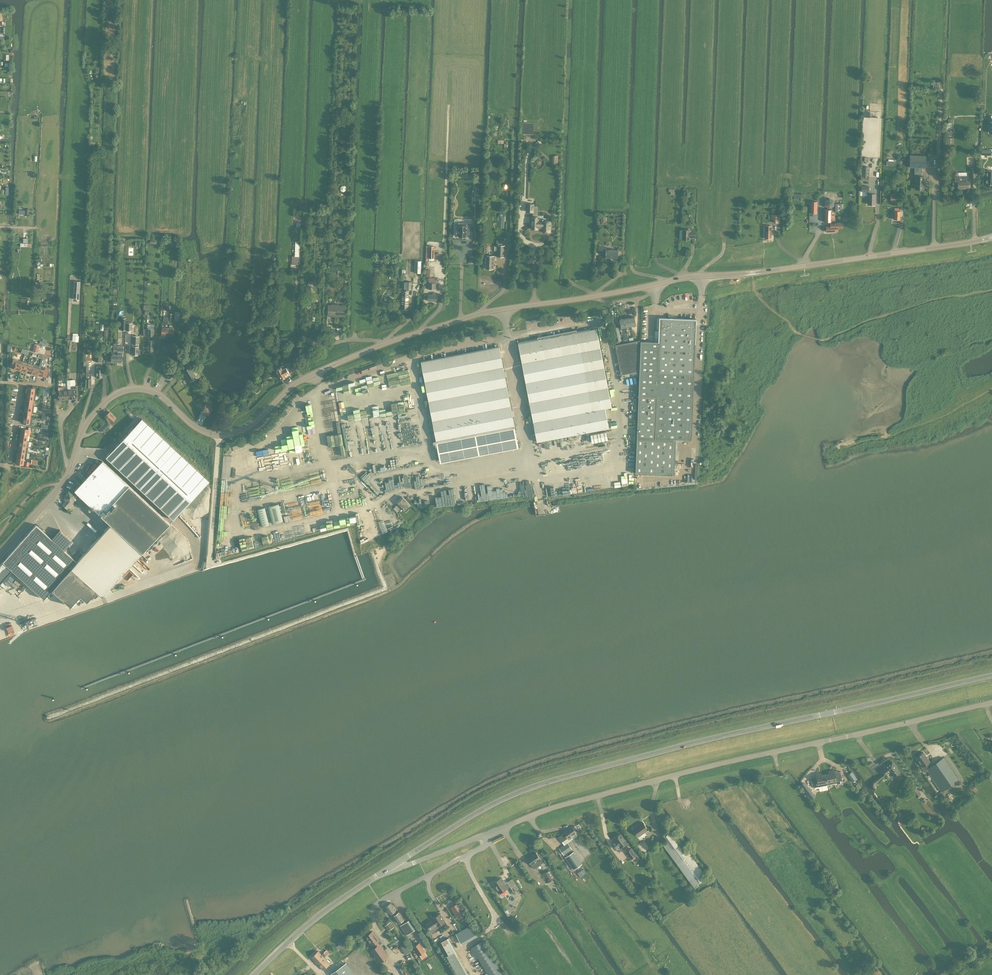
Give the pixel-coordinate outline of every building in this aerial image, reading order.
[(909,155),(909,167),(915,167),(914,176),(915,176),(915,180),(913,180),(913,184),(915,184),(915,189),(924,189),(924,180),(925,180),(925,178),(924,177),(924,176),(922,176),(922,167),(926,167),(926,155),(909,155)] [(957,189),(970,188),(969,181),(967,181),(967,175),(959,176),(955,176),(955,182),(957,182),(957,189)] [(868,204),(875,204),(876,194),(875,194),(876,191),(871,187),(869,187),(869,186),(861,186),(861,191),(868,192),(868,204)] [(825,200),(825,206),(829,209),(834,206),(834,200),(829,198),(825,200)] [(834,218),(834,215),(832,215),(832,209),(824,209),(824,222),(831,222),(831,218),(834,218)] [(498,216),(497,221),(499,221),(499,228),(504,228),(504,221),(505,222),(506,217),(498,216)] [(532,216),(531,229),(538,229),(538,228),(542,228),(542,229),(543,229),(543,231),(544,231),(545,232),(546,233),(547,233),(548,232),(550,232),(551,220),(550,220),(550,218),(542,218),(542,220),(542,221),(537,220),(537,217),(532,216)] [(826,230),(826,232),(838,231),(838,228),(843,228),(842,222),(830,223),(830,226),(823,226),(823,230),(826,230)] [(467,225),(467,223),(459,223),(459,229),(456,229),(456,234),(458,234),(458,236),(460,237),(463,237),(467,237),(467,232),(469,232),(469,231),(474,232),(474,225),(467,225)] [(695,231),(690,231),(690,230),(683,230),(683,239),(689,239),(690,237),(695,237),(695,231)] [(606,258),(618,258),(618,256),(621,256),(621,248),(618,248),(618,250),(606,250),(606,247),(599,247),(599,251),(604,251),(606,251),(606,258)] [(483,261),(483,265),(486,265),(485,268),(493,269),(494,259),(495,259),(495,256),(486,255),(486,262),(483,261)] [(428,282),(428,288),(427,288),(427,289),(436,289),(436,283),(436,278),(429,278),(428,282)] [(433,293),(433,295),(425,294),(424,299),(428,299),(428,301),(437,301),(437,295),(436,295),(436,293),(433,293)] [(329,305),(328,313),(331,313),(331,315),(345,316),(346,306),(329,305)] [(641,341),(636,473),(672,475),(673,439),(676,439),(691,440),(696,319),(679,319),(676,318),(674,317),(673,317),(670,316),(668,315),(668,318),(660,318),(660,327),(659,330),(655,331),(654,342),(641,341)] [(621,341),(618,326),(613,327),(616,342),(621,341)] [(147,346),(147,348),(144,347),(144,349),(143,352),(147,352),(147,353),(153,353),(153,341),(149,341),(149,336),(153,336),(154,336),(154,329),(143,328),(143,332),(143,336),(147,336),(147,340),(143,340),(143,346),(147,346)] [(519,343),(537,441),(609,428),(605,408),(612,407),(597,328),(519,343)] [(131,346),(129,346),(129,347),(129,350),(131,350),(131,355),(133,355),(133,356),(137,356),(137,355),(138,355),(138,354),(140,354),(140,350),(138,350),(138,347),(138,344),(139,344),(139,336),(132,336),(132,340),(131,346)] [(615,345),(621,375),(638,371),(640,341),(615,345)] [(421,362),(436,441),(443,440),(508,427),(515,426),(500,347),(421,362)] [(11,366),(14,367),(14,369),(19,370),(22,361),(16,360),(13,359),(11,366)] [(28,363),(22,361),(19,370),(25,372),(28,363)] [(28,363),(25,372),(31,374),(33,365),(28,363)] [(39,366),(36,375),(42,377),(43,376),(46,377),(46,376),(48,377),(49,369),(48,369),(49,368),(45,367),(45,368),(44,370),(41,369),(42,364),(40,364),(39,366)] [(281,367),(277,370),(281,379),(286,377),(285,375),(289,373),(287,368),(286,367),(287,367),(286,365),(285,364),(281,366),(281,367)] [(33,365),(31,374),(36,375),(39,366),(33,365)] [(196,376),(189,366),(182,371),(188,381),(196,376)] [(67,390),(68,399),(74,398),(74,397),(77,397),(76,385),(71,386),(71,389),(67,390)] [(27,387),(26,393),(35,394),(37,387),(32,386),(32,388),(27,387)] [(62,399),(68,399),(67,390),(63,390),(63,386),(58,387),(58,393),(61,393),(62,399)] [(203,407),(200,413),(204,415),(205,413),(207,414),(207,415),(208,415),(210,410),(211,407),(206,404),(204,407),(203,407)] [(104,417),(105,418),(110,423),(115,417),(109,411),(107,414),(106,414),(104,415),(105,416),(104,417)] [(23,416),(22,422),(25,423),(25,425),(32,426),(33,418),(30,417),(23,416)] [(142,419),(107,457),(172,518),(207,480),(142,419)] [(106,421),(99,428),(102,432),(110,425),(106,421)] [(606,431),(590,434),(592,443),(608,439),(606,431)] [(27,459),(17,457),(16,463),(21,464),(21,466),(26,467),(27,459)] [(110,524),(76,561),(52,589),(55,593),(71,607),(103,597),(99,594),(110,589),(129,567),(141,553),(169,523),(102,460),(97,465),(96,466),(93,470),(83,480),(79,485),(74,491),(83,499),(110,524)] [(65,500),(62,504),(66,508),(73,502),(72,501),(73,499),(74,494),(72,493),(67,491),(66,494),(66,493),(64,497),(65,497),(64,499),(65,500)] [(396,501),(406,511),(412,506),(402,496),(396,501)] [(268,507),(272,524),(283,521),(279,504),(268,507)] [(257,509),(261,526),(269,524),(265,508),(257,509)] [(2,562),(11,570),(43,598),(48,594),(52,589),(76,561),(63,549),(71,540),(59,530),(51,539),(36,525),(2,562)] [(0,564),(0,583),(11,570),(2,562),(0,564)] [(927,770),(928,771),(930,770),(929,768),(930,766),(928,762),(930,762),(923,752),(916,757),(922,766),(921,767),(925,772),(927,770)] [(930,766),(929,768),(930,770),(928,771),(942,791),(959,780),(943,757),(930,766)] [(892,762),(880,771),(882,774),(884,776),(890,771),(894,776),(895,776),(897,778),(901,775),(899,772),(900,772),(892,762)] [(825,774),(825,775),(827,782),(827,784),(836,783),(837,784),(840,783),(840,781),(842,780),(840,771),(837,772),(837,770),(834,771),(834,770),(830,771),(831,773),(825,774)] [(851,772),(847,775),(852,781),(856,778),(851,772)] [(819,786),(827,784),(827,782),(825,775),(825,774),(820,775),(819,773),(816,774),(816,776),(810,777),(812,786),(815,786),(815,788),(819,788),(819,786)] [(872,781),(872,786),(874,789),(876,788),(875,785),(875,782),(882,777),(880,775),(872,781)] [(808,795),(812,792),(808,785),(804,789),(808,795)] [(868,793),(864,787),(859,790),(863,796),(868,793)] [(917,797),(921,794),(916,788),(912,790),(917,797)] [(639,837),(648,829),(642,822),(633,829),(639,837)] [(564,833),(558,837),(562,841),(568,837),(569,839),(572,837),(571,836),(575,832),(576,833),(578,832),(574,826),(572,827),(572,826),(568,828),(569,829),(567,830),(564,832),(564,833)] [(694,887),(707,877),(681,842),(681,843),(672,830),(664,836),(667,840),(663,843),(694,887)] [(621,847),(627,842),(620,833),(614,838),(616,840),(612,843),(616,848),(620,845),(621,847)] [(572,849),(567,842),(559,848),(564,855),(572,849)] [(631,858),(636,854),(631,848),(626,852),(631,858)] [(565,857),(572,867),(574,869),(582,864),(581,862),(573,851),(565,857)] [(536,852),(527,858),(532,865),(534,868),(543,862),(541,859),(536,852)] [(548,882),(555,878),(550,870),(543,874),(548,882)] [(510,893),(514,891),(507,881),(504,883),(501,878),(494,882),(501,892),(507,888),(510,893)] [(390,914),(396,910),(391,902),(385,906),(390,914)] [(458,903),(451,907),(457,916),(464,912),(458,903)] [(392,913),(398,923),(404,919),(399,912),(396,914),(394,911),(392,913)] [(426,924),(430,930),(431,932),(438,927),(439,929),(447,924),(440,913),(433,917),(434,919),(426,924)] [(407,921),(400,926),(406,935),(413,930),(407,921)] [(380,944),(382,943),(380,939),(379,940),(373,931),(366,936),(372,945),(374,944),(376,946),(371,950),(380,962),(388,956),(380,944)] [(461,931),(456,933),(461,944),(467,941),(461,931)] [(458,974),(463,974),(468,972),(448,938),(441,942),(449,955),(447,957),(458,974)] [(348,943),(345,939),(336,946),(339,950),(348,943)] [(413,946),(419,955),(420,955),(425,951),(420,944),(419,942),(415,945),(413,946)] [(311,957),(317,963),(323,970),(330,964),(325,958),(327,956),(326,955),(329,952),(327,950),(322,955),(318,951),(311,957)] [(338,974),(339,974),(355,974),(350,966),(338,974)]
